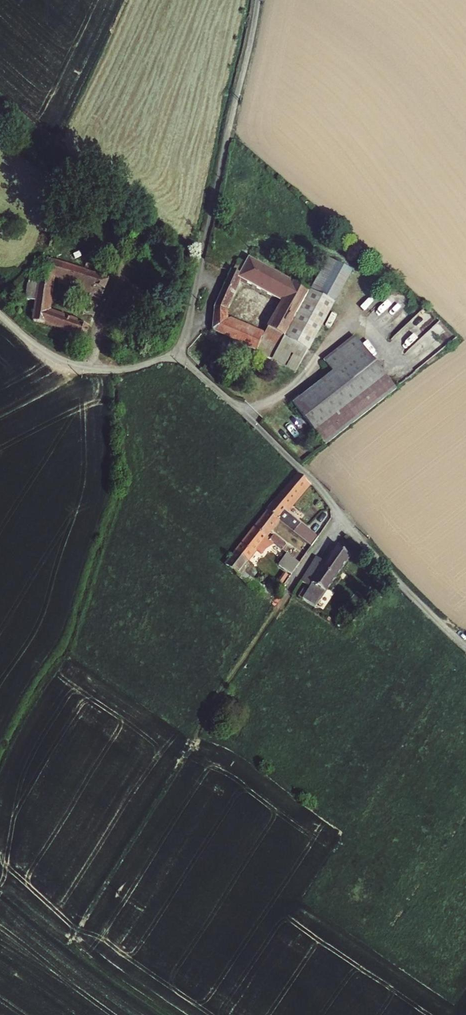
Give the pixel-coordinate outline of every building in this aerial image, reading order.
[(111,270),(99,266),(86,263),(84,271),(54,260),(42,259),(38,284),(28,283),(25,300),(35,302),(32,320),(45,324),(85,338),(89,327),(47,312),(53,278),(59,279),(58,283),(68,287),(70,282),(77,284),(76,289),(90,295),(82,314),(92,318),(109,278),(108,278),(111,270)] [(239,261),(234,272),(231,271),(214,312),(212,329),(214,333),(257,352),(296,373),(333,305),(310,292),(291,281),(249,259),(246,264),(239,261)] [(310,292),(333,305),(351,272),(328,259),(310,292)] [(235,318),(227,322),(263,338),(267,331),(235,318)] [(324,362),(332,373),(363,348),(356,338),(324,362)] [(363,348),(332,373),(291,405),(324,448),(396,392),(363,348)] [(308,483),(300,475),(272,506),(267,512),(279,522),(312,547),(319,537),(309,529),(305,535),(295,527),(298,524),(283,512),(308,483)] [(279,522),(267,512),(255,528),(267,538),(279,522)] [(242,545),(254,555),(265,540),(268,543),(267,546),(277,554),(281,549),(270,541),(267,538),(255,528),(242,545)] [(274,536),(270,541),(281,549),(283,551),(286,546),(274,536)] [(242,545),(235,553),(248,562),(253,556),(254,555),(242,545)] [(302,582),(310,588),(303,600),(315,608),(350,558),(337,546),(318,575),(309,570),(302,582)] [(293,573),(300,561),(286,552),(279,565),(293,573)] [(255,582),(241,571),(248,562),(235,553),(226,565),(238,575),(237,575),(251,586),(255,582)] [(263,562),(266,565),(272,558),(268,555),(263,562)] [(256,559),(254,562),(257,565),(259,563),(264,568),(266,565),(263,562),(261,560),(260,561),(256,559)] [(282,584),(286,579),(284,579),(272,570),(268,575),(282,584)] [(263,587),(259,592),(271,602),(275,597),(263,587)]
